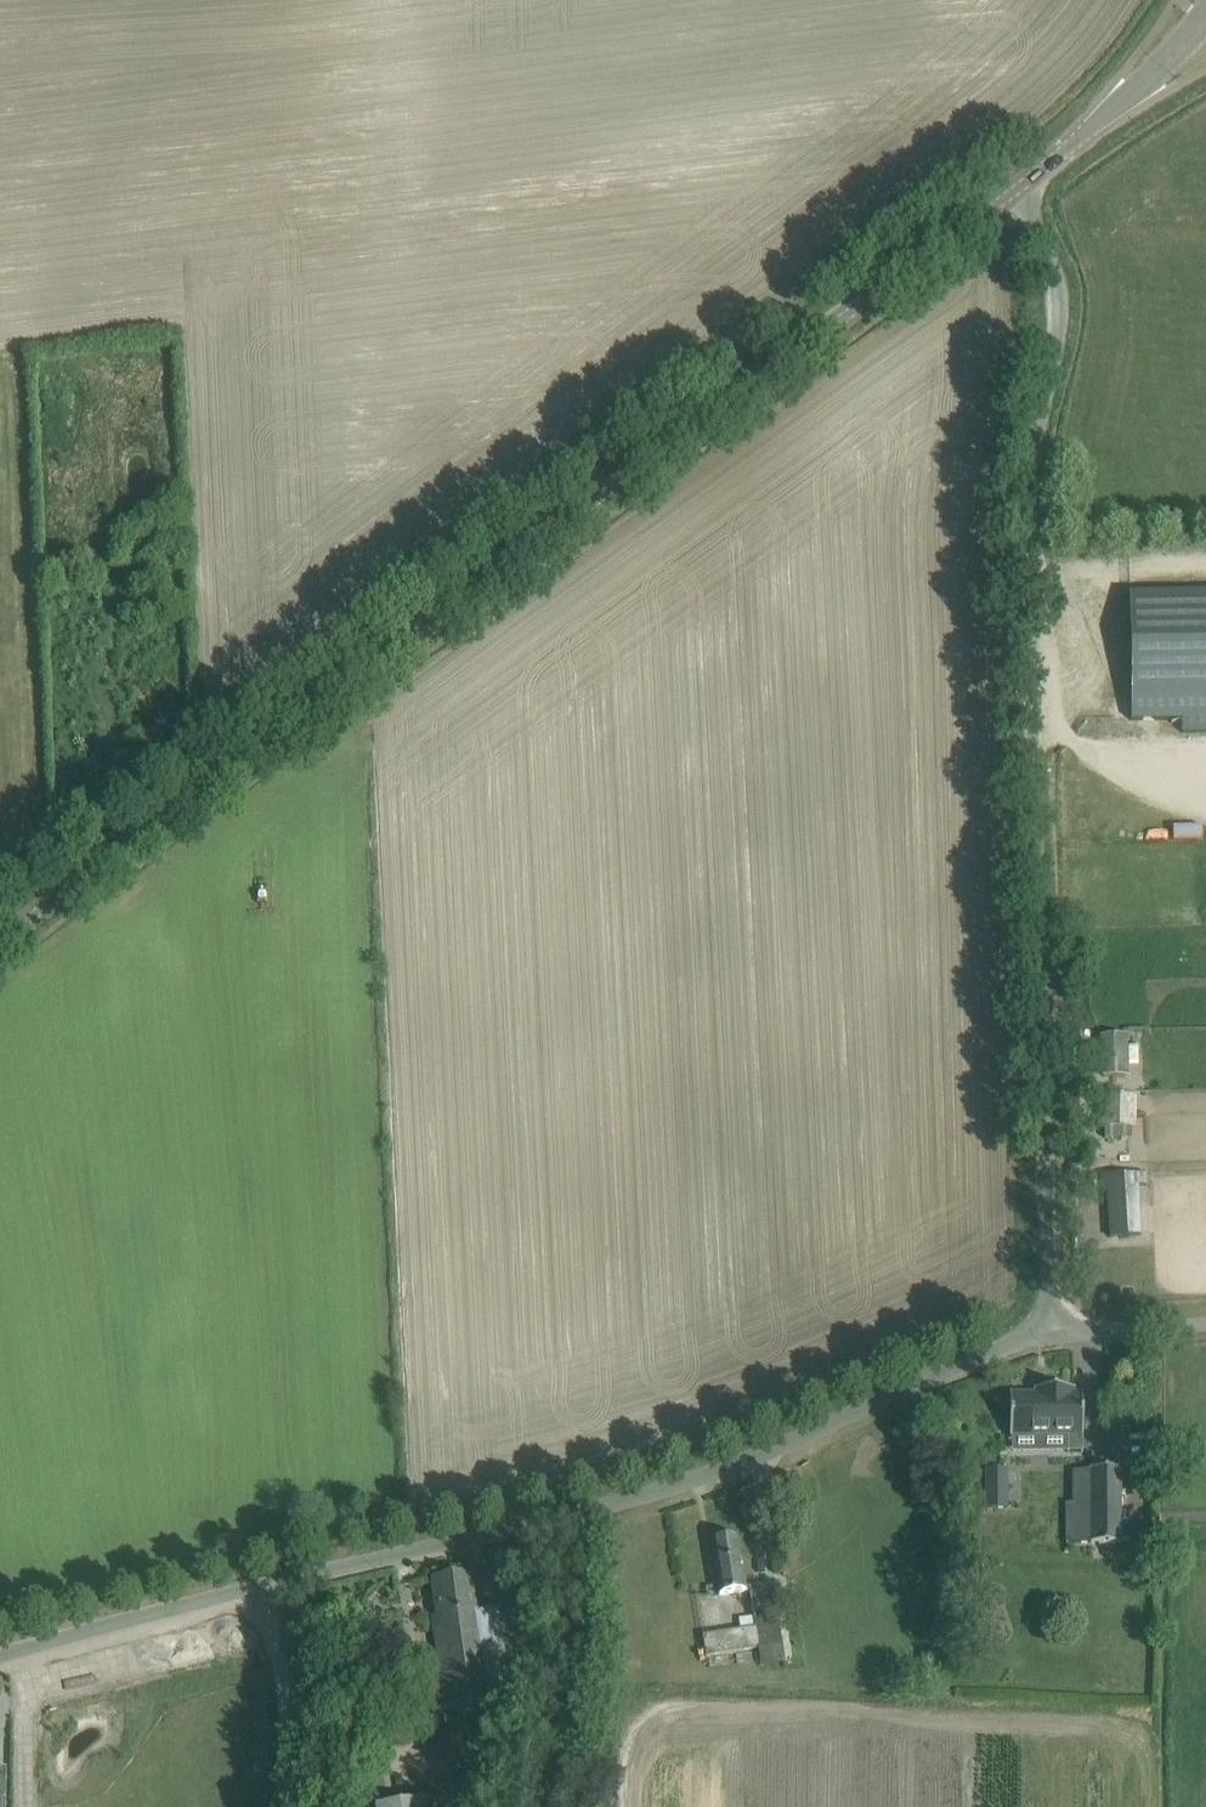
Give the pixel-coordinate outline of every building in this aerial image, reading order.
[(1131,720),(1182,719),(1182,731),(1205,731),(1205,594),(1129,595),(1131,720)] [(1125,1076),(1123,1036),(1102,1036),(1104,1077),(1125,1076)] [(1136,1127),(1136,1097),(1104,1097),(1103,1127),(1136,1127)] [(1101,1175),(1101,1187),(1108,1187),(1111,1236),(1136,1235),(1133,1185),(1146,1184),(1145,1173),(1101,1175)] [(996,1436),(1069,1436),(1069,1395),(1063,1395),(1063,1391),(1033,1391),(1033,1395),(996,1395),(996,1436)] [(1007,1470),(986,1470),(986,1509),(1007,1509),(1007,1470)] [(1067,1470),(1067,1494),(1067,1542),(1120,1543),(1120,1470),(1067,1470)] [(711,1540),(715,1564),(719,1595),(746,1591),(742,1560),(738,1536),(711,1540)] [(425,1663),(428,1687),(431,1710),(511,1700),(499,1608),(476,1611),(471,1573),(431,1578),(436,1616),(432,1617),(438,1661),(425,1663)] [(705,1636),(708,1656),(769,1646),(765,1620),(779,1618),(774,1584),(751,1588),(758,1627),(705,1636)] [(935,1654),(922,1654),(921,1678),(934,1679),(935,1654)]
